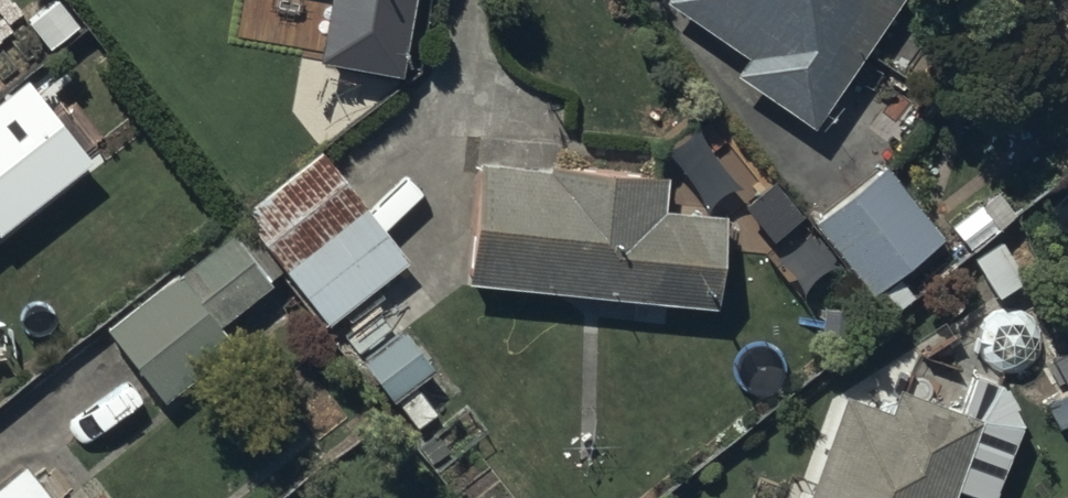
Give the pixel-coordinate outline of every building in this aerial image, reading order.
[(410,0),(324,0),(313,69),(397,82),(410,0)] [(656,5),(740,60),(725,83),(808,137),(897,0),(659,0),(656,5)] [(405,263),(316,153),(234,219),(323,329),(405,263)] [(551,174),(472,166),(463,289),(713,316),(720,222),(706,221),(707,208),(670,205),(669,216),(658,215),(661,171),(552,162),(551,174)] [(888,165),(808,224),(869,301),(947,240),(888,165)] [(30,210),(0,173),(0,234),(30,210)] [(171,276),(100,333),(161,408),(233,349),(218,332),(268,291),(263,285),(273,277),(247,246),(236,255),(223,238),(173,279),(171,276)] [(1039,324),(1033,317),(1031,315),(1029,313),(1027,311),(1024,310),(1021,308),(1019,307),(1016,307),(1013,306),(1010,306),(1007,306),(1004,306),(1001,306),(998,307),(995,308),(993,309),(990,311),(987,313),(985,315),(983,317),(981,319),(979,321),(978,324),(977,326),(976,329),(975,332),(974,335),(974,338),(974,341),(974,344),(975,347),(975,350),(976,353),(978,355),(979,358),(981,360),(983,363),(985,365),(987,367),(990,369),(992,370),(995,371),(998,372),(1001,373),(1003,374),(1006,374),(1009,374),(1012,374),(1015,373),(1018,372),(1021,371),(1024,370),(1026,369),(1029,367),(1031,365),(1033,363),(1035,361),(1037,358),(1038,356),(1040,353),(1041,350),(1041,347),(1042,344),(1042,341),(1042,339),(1042,336),(1042,333),(1041,330),(1040,327),(1039,324)] [(1057,313),(1067,335),(1067,307),(1057,313)] [(1049,347),(1067,385),(1067,338),(1049,347)] [(953,496),(960,497),(990,497),(1021,423),(1003,384),(919,355),(902,404),(891,400),(885,416),(835,399),(804,486),(792,482),(786,497),(952,497),(953,496)] [(20,470),(0,486),(0,497),(42,497),(20,470)]
